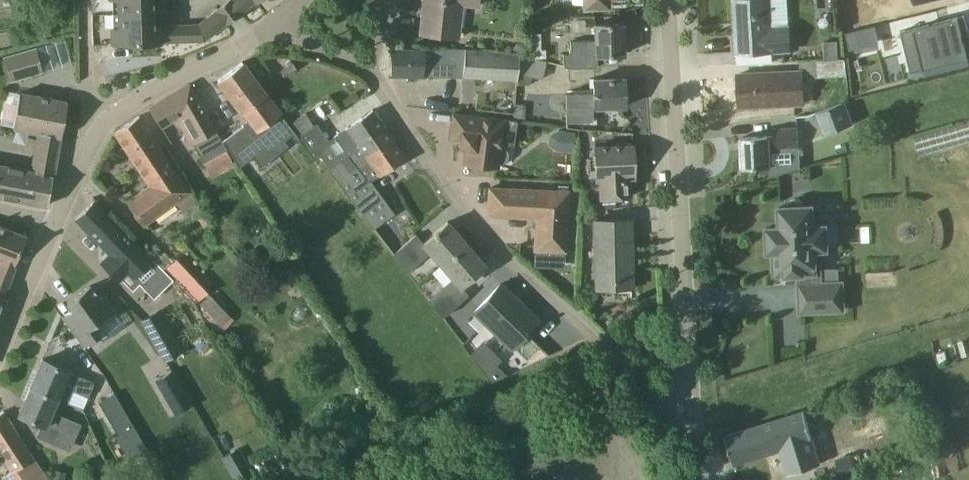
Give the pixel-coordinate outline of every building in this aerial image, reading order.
[(113,27),(111,28),(111,44),(161,43),(161,41),(160,25),(159,25),(159,13),(161,13),(161,11),(159,12),(158,0),(112,0),(113,27)] [(228,23),(239,14),(242,13),(241,12),(256,0),(255,0),(228,0),(217,8),(214,10),(215,11),(198,24),(160,25),(161,41),(204,40),(225,24),(226,25),(228,23)] [(479,0),(430,0),(429,12),(423,12),(421,33),(459,36),(462,4),(478,6),(479,0)] [(769,0),(733,0),(732,0),(732,1),(735,1),(737,34),(734,34),(735,52),(790,49),(789,26),(771,27),(769,0)] [(961,25),(967,23),(963,8),(913,24),(926,64),(968,50),(961,25)] [(569,19),(570,38),(591,38),(591,18),(569,19)] [(595,67),(595,55),(622,54),(621,23),(593,24),(593,40),(568,41),(569,67),(595,67)] [(846,32),(850,48),(878,41),(874,25),(846,32)] [(513,49),(523,55),(524,55),(531,44),(520,38),(513,49)] [(838,41),(824,42),(825,58),(839,57),(838,41)] [(36,47),(3,56),(11,82),(43,72),(36,47)] [(391,75),(440,76),(440,50),(392,49),(391,75)] [(519,74),(520,56),(478,50),(466,50),(464,76),(518,81),(519,74)] [(546,62),(523,56),(519,74),(542,79),(546,62)] [(799,60),(799,70),(736,74),(738,104),(758,103),(758,105),(800,103),(799,75),(815,74),(815,76),(843,74),(842,57),(799,60)] [(291,126),(242,62),(218,80),(219,82),(220,82),(242,112),(243,114),(244,112),(257,130),(252,134),(245,124),(244,125),(223,141),(227,148),(237,165),(264,145),(268,150),(294,131),(291,126)] [(281,72),(284,77),(298,69),(295,64),(281,72)] [(591,93),(564,94),(564,123),(593,122),(592,107),(623,106),(622,78),(591,79),(591,93)] [(223,141),(191,86),(189,84),(150,108),(161,127),(177,117),(204,162),(227,148),(223,141)] [(40,132),(61,136),(67,102),(16,93),(10,127),(40,133),(40,132)] [(845,101),(816,112),(825,134),(853,124),(845,101)] [(294,131),(315,159),(317,161),(323,157),(331,169),(348,156),(345,152),(383,125),(373,110),(334,136),(335,137),(329,141),(317,124),(314,127),(305,115),(291,126),(294,131)] [(454,112),(450,137),(460,138),(459,146),(467,147),(464,163),(498,168),(498,164),(500,164),(502,164),(503,163),(505,162),(506,161),(507,160),(508,158),(508,157),(508,155),(508,153),(507,152),(506,150),(505,149),(504,148),(502,147),(501,147),(504,120),(522,123),(522,122),(454,112)] [(148,221),(190,192),(139,115),(115,132),(151,185),(128,201),(143,224),(148,221)] [(348,156),(331,169),(373,229),(394,213),(371,180),(405,156),(383,125),(345,152),(348,156)] [(798,127),(775,128),(775,135),(739,137),(741,168),(770,167),(769,145),(776,145),(776,148),(799,147),(798,127)] [(573,153),(575,131),(558,130),(549,134),(548,145),(555,151),(557,151),(573,153)] [(40,133),(33,171),(0,164),(0,196),(48,205),(61,136),(40,132),(40,133)] [(631,145),(592,147),(594,181),(598,181),(598,199),(627,197),(626,179),(632,179),(631,145)] [(564,252),(568,193),(490,188),(488,215),(540,217),(539,230),(536,230),(535,250),(564,252)] [(811,205),(802,206),(801,204),(800,202),(798,200),(795,199),(793,199),(790,200),(788,201),(787,203),(786,205),(786,206),(777,207),(778,227),(765,227),(766,252),(772,251),(773,275),(775,275),(774,270),(783,269),(784,274),(798,274),(798,284),(797,284),(799,312),(841,310),(840,282),(817,283),(817,273),(818,273),(817,249),(825,249),(824,224),(812,225),(811,205)] [(151,259),(94,201),(76,219),(109,253),(101,261),(119,279),(127,271),(133,277),(151,259)] [(200,203),(190,210),(197,220),(207,213),(200,203)] [(626,220),(590,221),(593,289),(614,288),(613,282),(628,281),(626,220)] [(432,251),(443,264),(467,243),(448,222),(420,245),(414,238),(417,235),(416,234),(394,254),(409,272),(432,251)] [(0,303),(16,263),(26,236),(0,226),(0,303)] [(467,243),(443,264),(454,276),(428,299),(443,316),(469,295),(468,294),(465,296),(458,289),(485,265),(467,243)] [(249,251),(247,255),(250,260),(254,261),(258,258),(260,254),(257,250),(253,249),(249,251)] [(179,258),(166,270),(197,302),(210,290),(179,258)] [(93,326),(115,310),(104,296),(100,299),(90,286),(68,302),(73,309),(62,317),(84,347),(100,336),(93,326)] [(525,365),(508,349),(535,321),(534,320),(533,322),(512,302),(513,300),(498,286),(471,313),(499,340),(489,350),(470,332),(461,340),(491,380),(525,365)] [(200,306),(225,329),(235,318),(210,295),(200,306)] [(183,349),(158,307),(140,317),(165,359),(183,349)] [(43,359),(31,387),(57,398),(63,385),(73,389),(72,391),(88,397),(95,383),(69,371),(69,370),(43,359)] [(191,405),(170,370),(155,379),(176,414),(191,405)] [(57,398),(31,387),(19,415),(45,426),(46,425),(56,429),(55,430),(58,431),(53,442),(66,448),(78,422),(62,415),(61,416),(51,412),(57,398)] [(124,443),(139,435),(114,393),(99,402),(124,443)] [(821,462),(821,461),(814,437),(812,437),(804,409),(724,435),(733,462),(782,446),(790,472),(821,462)] [(4,411),(0,413),(0,453),(12,472),(3,477),(5,479),(48,479),(4,411)] [(868,441),(888,434),(880,413),(861,421),(868,441)] [(938,475),(957,467),(948,447),(929,456),(938,475)] [(221,457),(235,479),(249,472),(235,448),(221,457)] [(865,469),(865,468),(860,452),(837,459),(842,476),(865,469)] [(66,471),(54,469),(51,479),(64,479),(66,471)]
